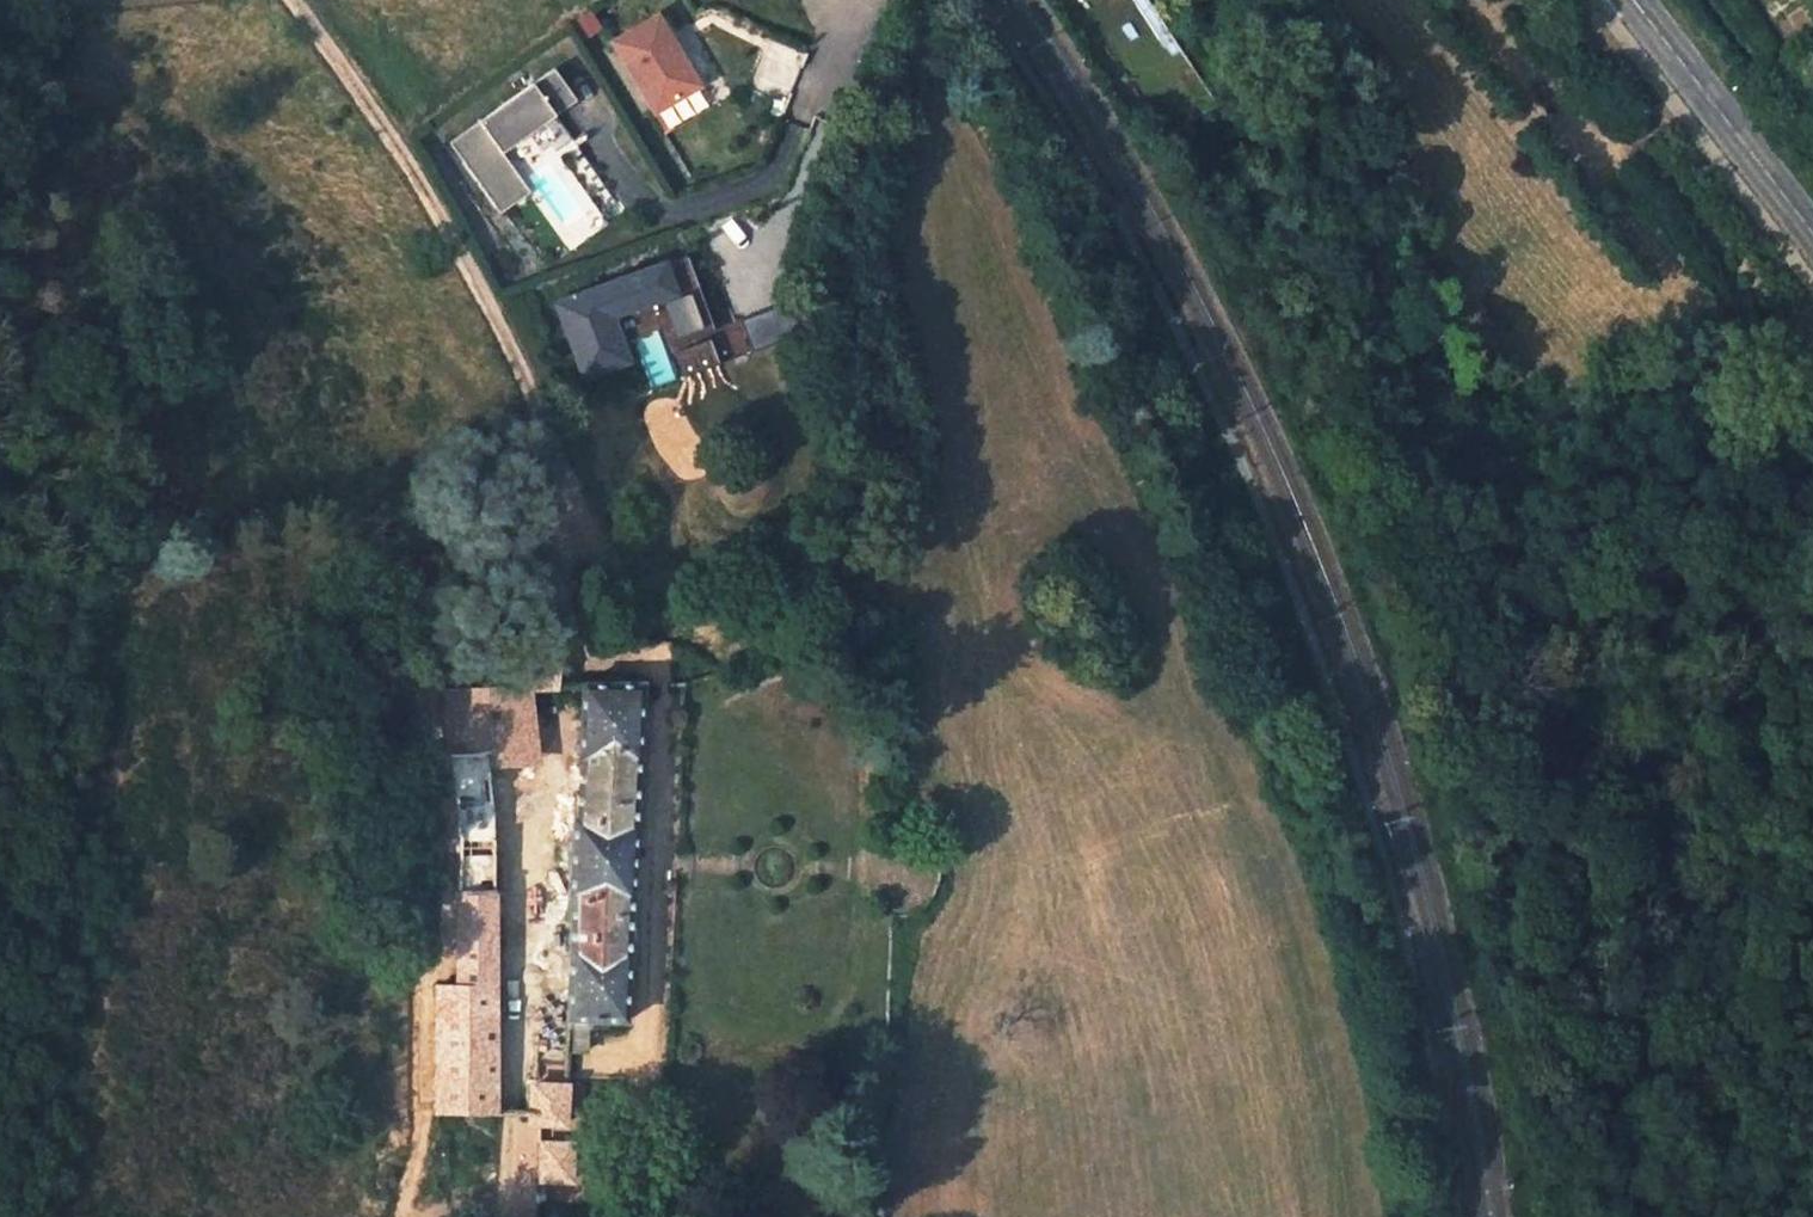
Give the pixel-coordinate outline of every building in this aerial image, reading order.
[(664,10),(610,35),(648,115),(701,90),(664,10)] [(448,138),(496,214),(529,194),(501,150),(576,103),(555,70),(448,138)] [(552,296),(578,382),(639,363),(631,337),(664,327),(678,374),(753,351),(743,320),(703,332),(691,291),(698,289),(687,255),(552,296)] [(753,347),(798,335),(788,299),(744,310),(753,347)] [(503,686),(504,700),(530,699),(529,689),(555,688),(556,682),(556,676),(514,676),(513,686),(503,686)] [(582,683),(578,790),(574,790),(569,924),(572,924),(567,1029),(587,1028),(626,1028),(642,683),(582,683)] [(490,756),(537,753),(530,699),(504,700),(503,686),(443,689),(449,759),(490,756)] [(494,827),(490,756),(449,759),(458,856),(456,985),(439,984),(438,1021),(495,1021),(494,827)] [(495,1115),(495,1021),(438,1021),(436,1114),(495,1115)] [(587,1028),(567,1029),(566,1052),(586,1052),(587,1028)] [(565,1084),(533,1084),(531,1116),(567,1117),(567,1084),(565,1084)]
